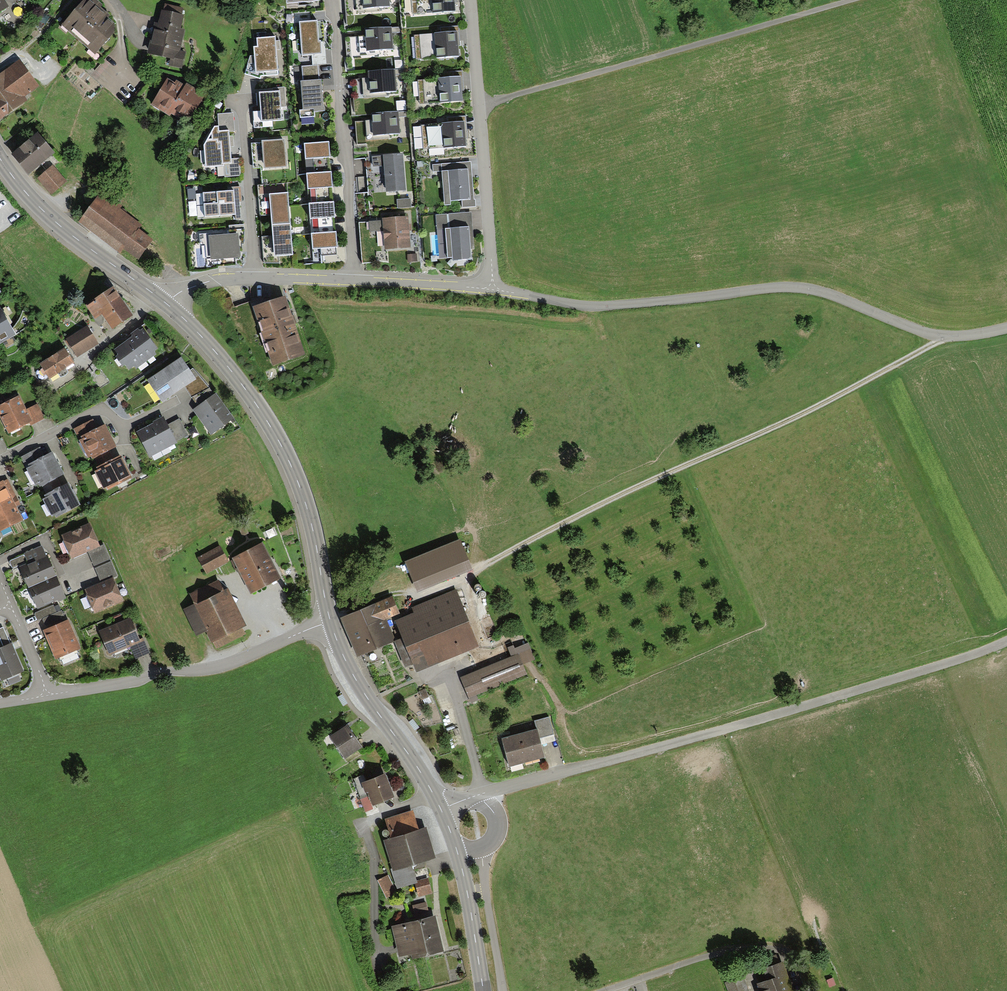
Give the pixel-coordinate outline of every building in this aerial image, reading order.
[(4,0),(0,0),(0,12),(3,10),(8,7),(4,0)] [(62,26),(95,56),(115,35),(114,24),(108,19),(113,13),(97,0),(84,0),(62,26)] [(390,7),(389,0),(355,0),(356,14),(379,12),(379,8),(390,7)] [(413,16),(455,12),(454,0),(411,0),(413,16)] [(152,33),(148,54),(171,59),(170,65),(182,67),(185,53),(179,52),(184,31),(180,30),(183,17),(181,16),(182,9),(165,5),(164,13),(161,12),(158,24),(154,23),(152,33)] [(317,21),(298,23),(301,56),(321,55),(320,42),(318,42),(317,21)] [(391,28),(364,30),(365,35),(358,36),(360,56),(380,54),(379,51),(393,49),(391,28)] [(458,43),(457,32),(413,35),(414,59),(458,56),(458,43)] [(274,38),(256,39),(257,47),(252,48),(253,56),(249,56),(245,74),(260,79),(261,76),(278,75),(275,43),(274,38)] [(0,74),(0,118),(26,100),(23,96),(37,86),(19,61),(0,74)] [(319,80),(317,66),(301,67),(302,82),(300,83),(302,110),(298,111),(299,118),(314,117),(314,113),(324,112),(321,80),(319,80)] [(396,92),(395,70),(367,73),(368,78),(361,79),(363,98),(387,96),(386,93),(396,92)] [(151,106),(170,117),(172,116),(180,102),(178,101),(186,88),(178,84),(169,78),(151,106)] [(459,78),(418,80),(419,102),(460,100),(460,88),(459,78)] [(194,90),(187,86),(186,88),(178,101),(180,102),(172,116),(188,125),(205,97),(194,90)] [(277,92),(258,94),(260,122),(281,120),(279,92),(277,92)] [(398,112),(371,114),(371,121),(365,121),(367,139),(390,138),(390,135),(400,135),(398,112)] [(234,113),(218,115),(219,127),(215,128),(204,146),(206,168),(224,167),(225,177),(240,176),(239,159),(232,159),(231,143),(230,132),(235,132),(234,113)] [(465,133),(464,122),(421,125),(423,150),(466,146),(465,133)] [(11,154),(27,174),(54,152),(38,132),(11,154)] [(283,141),(261,143),(263,168),(285,166),(284,160),(283,141)] [(328,143),(303,145),(304,160),(314,159),(314,174),(329,173),(328,158),(329,158),(328,143)] [(405,191),(402,154),(371,157),(372,174),(374,193),(405,191)] [(472,175),(471,162),(433,164),(433,172),(441,171),(444,206),(450,206),(450,202),(462,202),(462,207),(476,207),(475,200),(473,200),(472,175)] [(67,182),(52,166),(37,180),(51,196),(67,182)] [(314,174),(306,174),(307,189),(315,188),(317,204),(330,203),(329,188),(332,187),(331,173),(329,173),(314,174)] [(271,227),(288,225),(285,184),(258,186),(260,215),(270,214),(271,227)] [(204,194),(206,218),(237,215),(236,205),(235,191),(204,194)] [(98,197),(79,222),(118,251),(122,245),(137,256),(148,241),(134,230),(136,227),(98,197)] [(410,199),(397,200),(398,208),(411,207),(410,199)] [(317,204),(309,205),(310,220),(318,219),(319,234),(334,233),(333,218),(334,218),(333,203),(330,203),(317,204)] [(449,229),(445,229),(448,258),(452,258),(453,261),(471,260),(470,249),(474,249),(471,212),(448,214),(449,229)] [(448,214),(436,215),(437,230),(445,229),(449,229),(448,214)] [(408,217),(382,219),(382,221),(369,222),(369,232),(383,231),(384,250),(410,248),(408,217)] [(288,225),(271,227),(272,236),(261,237),(263,264),(278,263),(278,256),(291,255),(288,225)] [(210,235),(212,260),(242,258),(241,249),(240,233),(210,235)] [(319,234),(310,235),(313,264),(322,263),(321,256),(336,255),(335,248),(337,247),(336,233),(334,233),(319,234)] [(435,259),(441,258),(437,236),(432,237),(435,259)] [(113,331),(134,317),(115,289),(88,307),(96,320),(103,316),(113,331)] [(286,296),(253,307),(273,365),(306,354),(295,321),(286,296)] [(15,335),(0,309),(0,344),(15,335)] [(87,326),(66,339),(77,357),(98,344),(87,326)] [(125,364),(129,370),(134,366),(135,369),(155,354),(153,351),(157,349),(143,329),(140,331),(138,329),(131,334),(133,336),(115,349),(119,355),(116,357),(123,366),(125,364)] [(64,348),(40,364),(49,379),(68,367),(74,363),(64,348)] [(181,357),(148,381),(163,403),(186,387),(192,396),(209,387),(193,368),(191,370),(181,357)] [(199,406),(193,410),(211,436),(235,418),(217,393),(213,395),(208,390),(194,400),(199,406)] [(0,405),(0,418),(8,434),(29,423),(31,426),(45,419),(37,404),(27,409),(24,403),(19,395),(0,405)] [(154,423),(137,432),(150,457),(176,443),(175,441),(187,435),(179,419),(167,425),(163,417),(153,422),(154,423)] [(93,419),(73,428),(88,458),(91,457),(92,460),(95,459),(98,466),(113,459),(110,451),(117,447),(111,436),(106,425),(97,429),(93,419)] [(40,447),(20,457),(36,486),(39,485),(40,487),(43,486),(47,495),(62,487),(58,479),(65,475),(59,464),(53,452),(44,456),(40,447)] [(98,470),(95,471),(104,489),(106,488),(107,490),(132,478),(126,465),(121,456),(113,459),(98,466),(97,467),(98,470)] [(23,520),(16,506),(20,505),(7,479),(0,482),(0,499),(0,531),(23,520)] [(46,498),(43,500),(52,517),(54,515),(56,518),(80,505),(73,492),(68,483),(62,487),(47,495),(45,496),(46,498)] [(89,525),(61,538),(71,561),(88,553),(94,567),(110,560),(104,546),(100,548),(96,541),(89,525)] [(460,542),(406,564),(417,593),(472,571),(460,542)] [(18,569),(27,590),(56,577),(48,558),(42,546),(24,554),(29,564),(18,569)] [(263,546),(232,561),(251,597),(281,582),(269,559),(263,546)] [(220,547),(198,558),(206,574),(228,563),(220,547)] [(102,584),(84,592),(94,615),(123,602),(114,583),(112,578),(117,576),(110,562),(95,569),(102,584)] [(37,612),(66,599),(64,593),(56,577),(27,590),(37,612)] [(219,581),(190,595),(196,606),(186,610),(198,635),(207,631),(215,649),(244,635),(242,630),(246,628),(228,591),(224,593),(219,581)] [(414,617),(395,624),(415,674),(480,649),(457,591),(411,609),(414,617)] [(392,598),(340,620),(357,658),(380,648),(395,641),(386,620),(399,615),(392,598)] [(37,621),(56,613),(53,605),(34,614),(37,621)] [(46,630),(43,631),(55,660),(79,649),(68,622),(66,623),(61,611),(42,620),(46,630)] [(130,618),(99,632),(110,656),(130,648),(135,660),(149,653),(143,639),(140,641),(134,628),(130,618)] [(24,672),(14,647),(13,645),(11,646),(3,628),(0,629),(0,679),(1,682),(24,672)] [(511,658),(460,678),(468,696),(524,674),(520,665),(532,660),(526,644),(509,651),(511,658)] [(535,721),(537,729),(540,738),(553,734),(548,717),(535,721)] [(347,721),(330,733),(344,754),(361,743),(347,721)] [(537,729),(502,738),(509,767),(545,758),(540,738),(539,737),(537,729)] [(385,770),(362,779),(365,789),(368,788),(373,800),(393,792),(385,770)] [(390,834),(383,836),(398,885),(418,879),(412,860),(435,853),(426,824),(418,826),(413,808),(385,817),(390,834)] [(385,895),(396,890),(388,873),(377,878),(385,895)] [(416,881),(420,895),(432,891),(428,877),(416,881)] [(425,900),(413,904),(416,914),(428,911),(425,900)] [(436,914),(393,924),(400,954),(411,951),(412,956),(445,948),(436,914)] [(757,980),(760,988),(758,988),(759,990),(794,990),(782,959),(764,965),(768,977),(757,980)] [(725,980),(729,990),(747,990),(748,990),(742,974),(725,980)]
